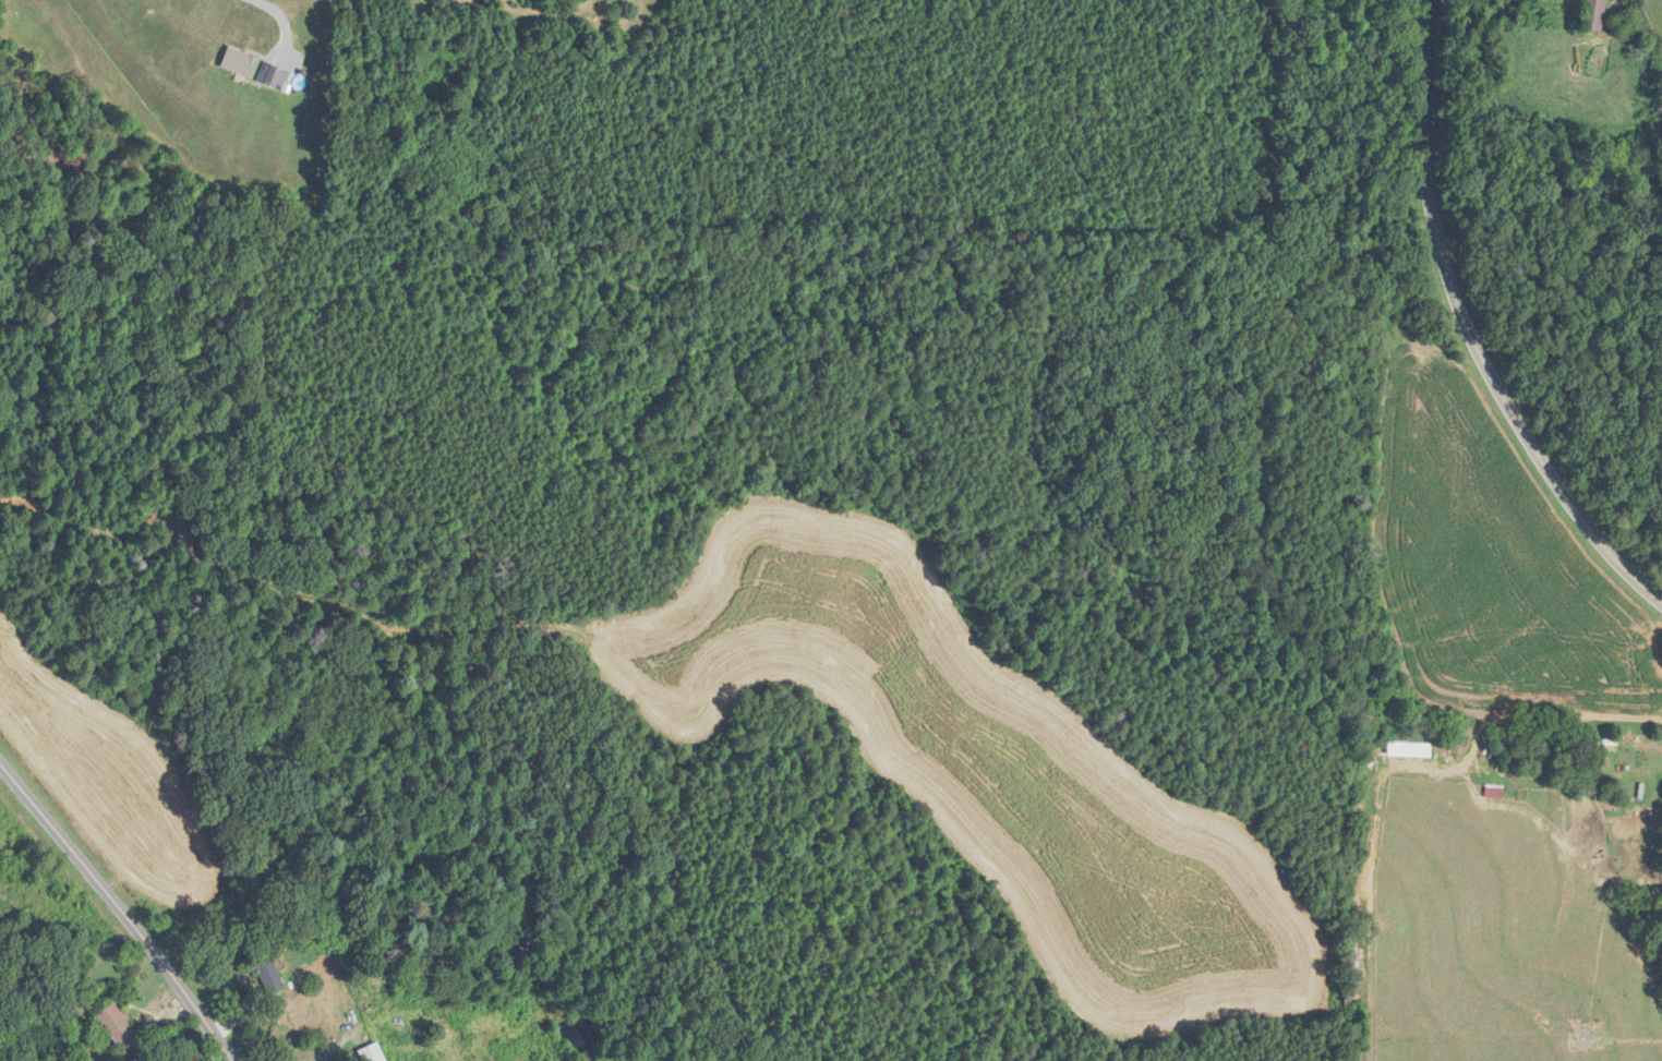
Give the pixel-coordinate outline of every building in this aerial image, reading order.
[(1582,28),(1603,32),(1608,0),(1586,0),(1582,28)] [(283,989),(272,947),(253,952),(264,994),(283,989)] [(125,1054),(144,1040),(117,1000),(97,1014),(125,1054)]
